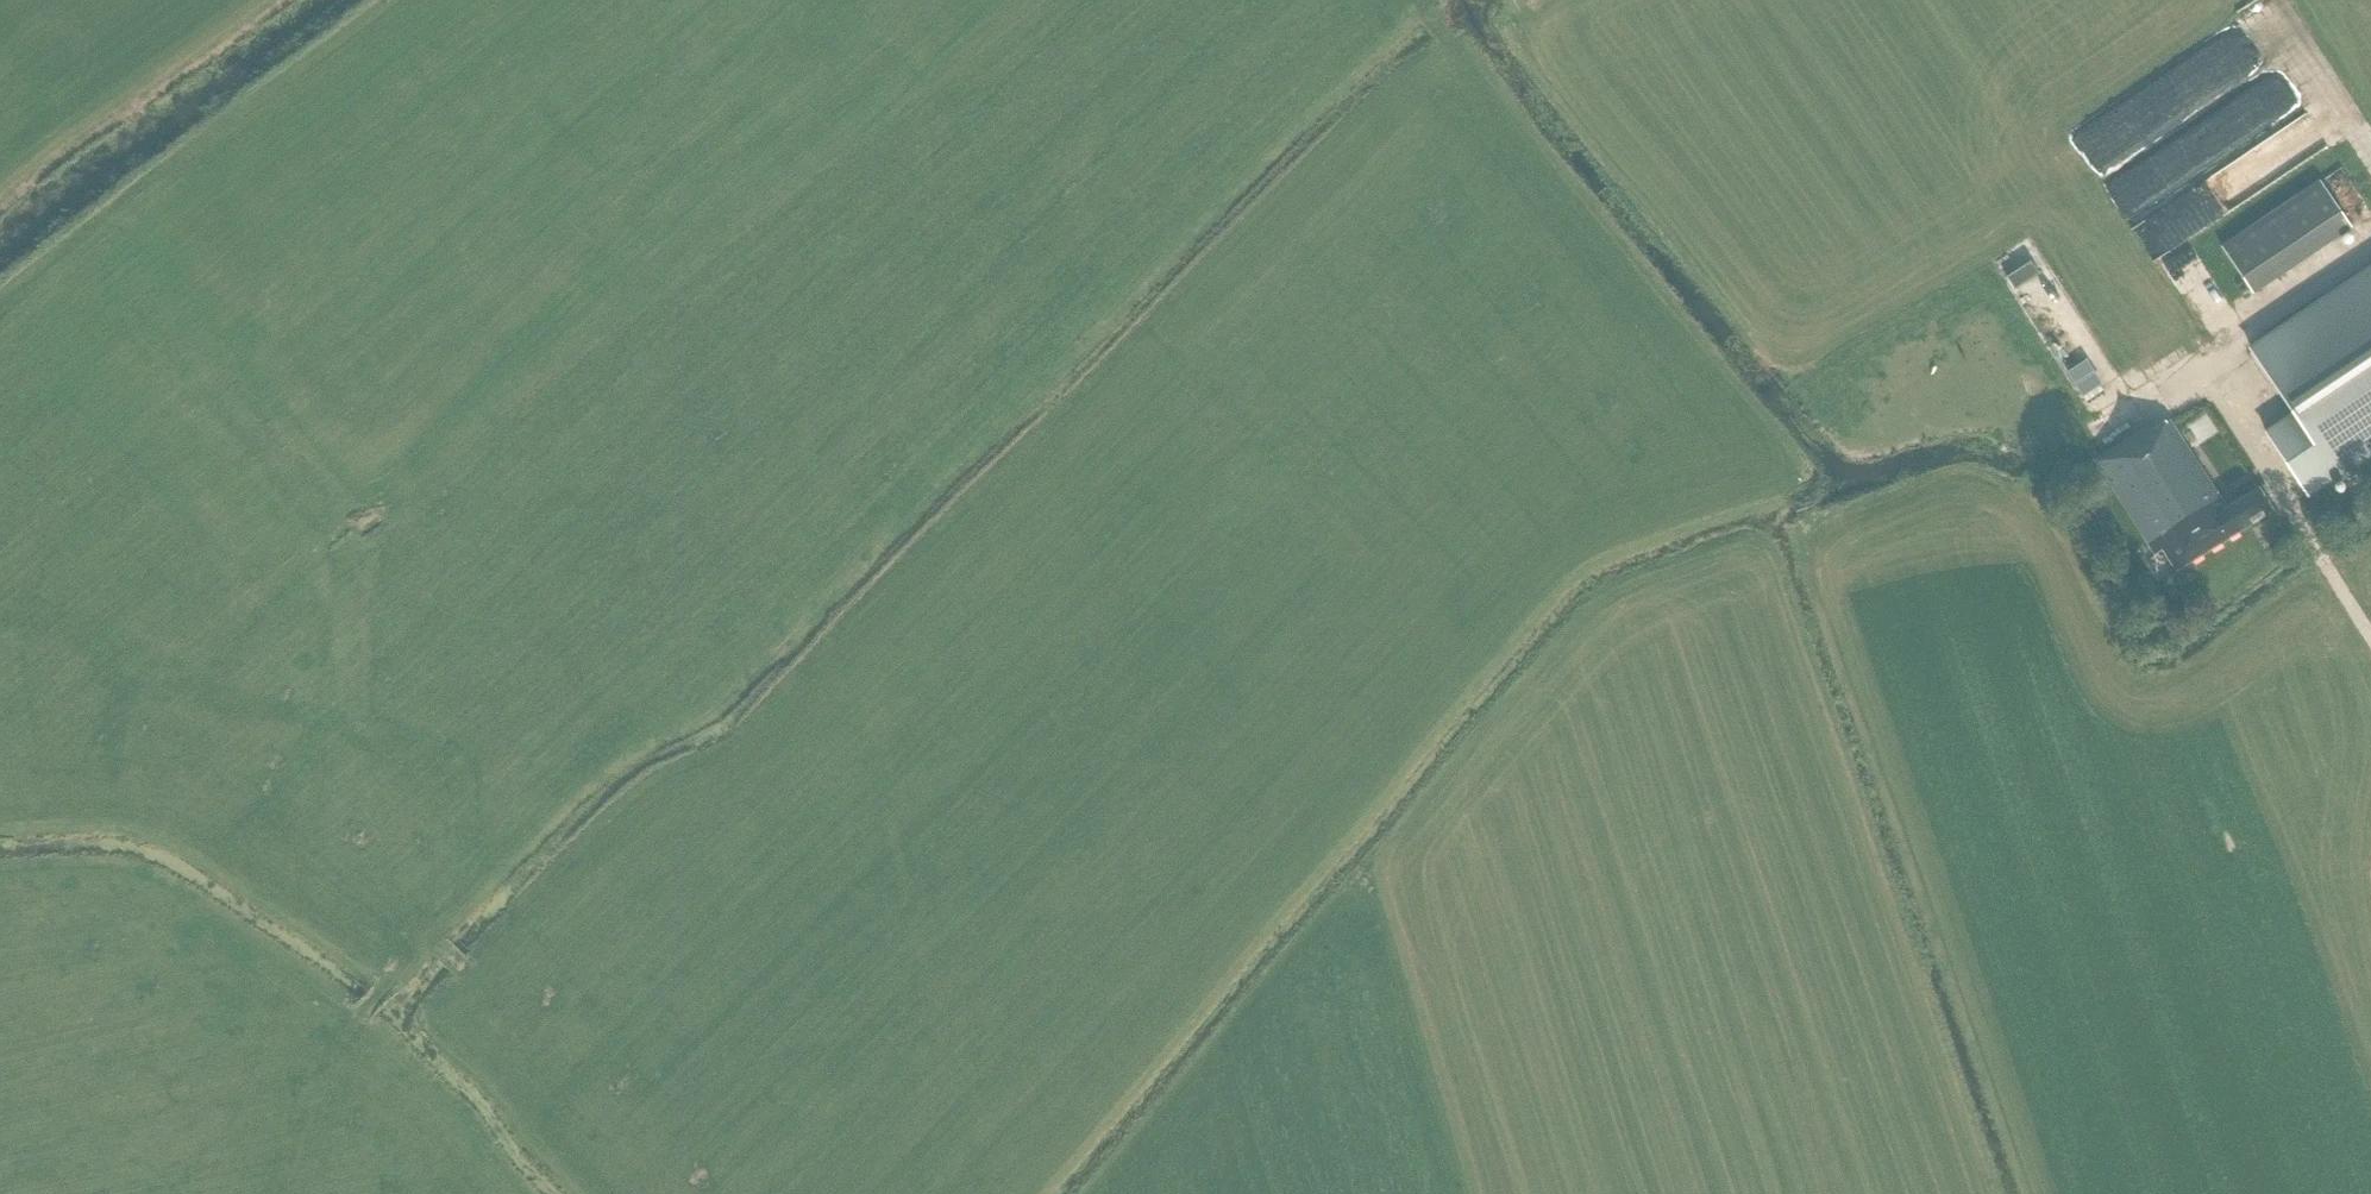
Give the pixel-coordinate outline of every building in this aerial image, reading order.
[(2352,229),(2320,181),(2222,247),(2254,295),(2352,229)] [(2191,236),(2178,204),(2160,211),(2172,243),(2191,236)] [(2252,350),(2296,416),(2267,435),(2307,495),(2370,452),(2370,271),(2252,350)] [(2177,572),(2272,510),(2258,488),(2224,510),(2219,502),(2228,496),(2175,417),(2153,431),(2150,427),(2095,462),(2156,555),(2163,550),(2177,572)]
